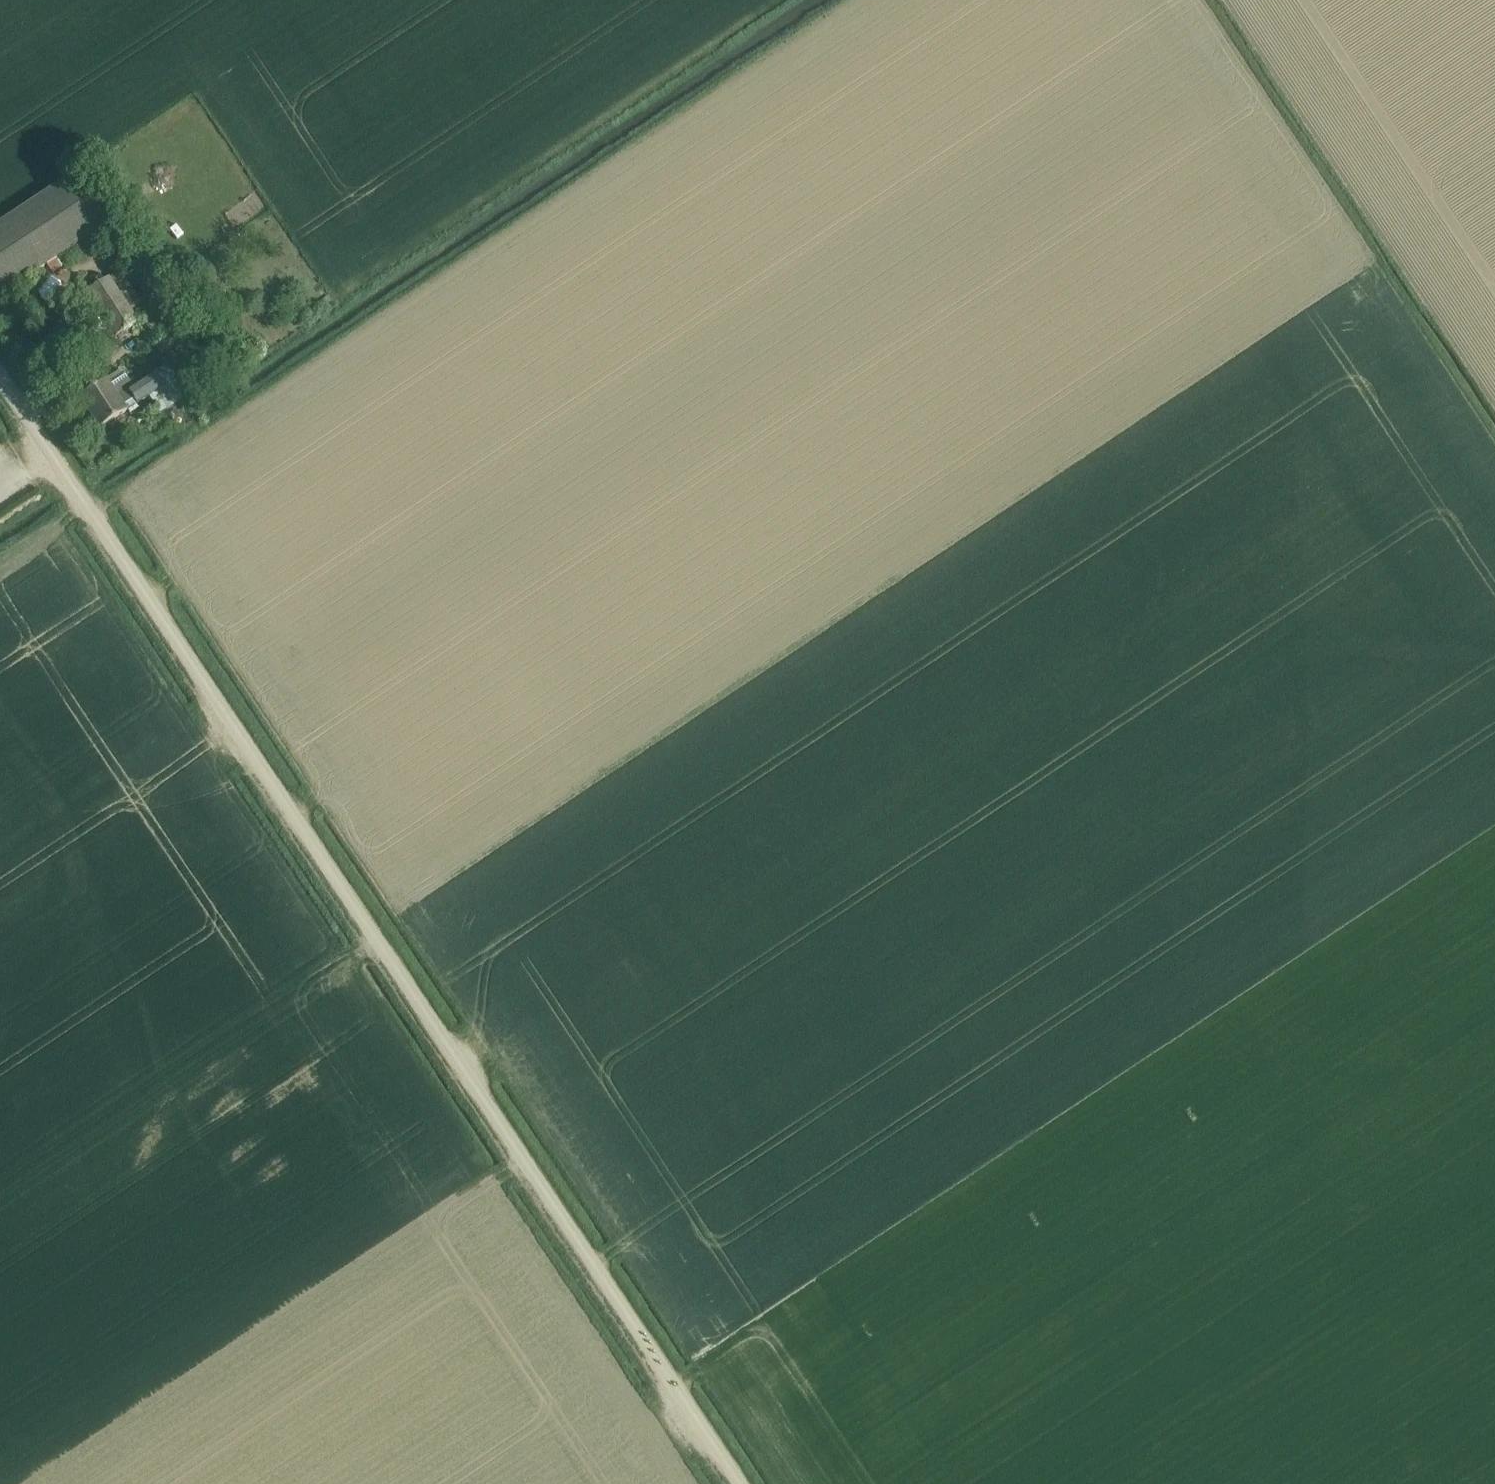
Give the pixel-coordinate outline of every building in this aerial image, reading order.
[(105,226),(71,176),(0,224),(0,286),(5,294),(105,226)] [(145,255),(154,268),(172,256),(163,243),(145,255)] [(131,310),(141,304),(120,272),(86,294),(115,337),(139,322),(131,310)] [(169,335),(155,344),(158,349),(172,340),(169,335)] [(100,428),(175,380),(166,367),(129,391),(126,386),(115,393),(106,380),(79,397),(100,428)]
